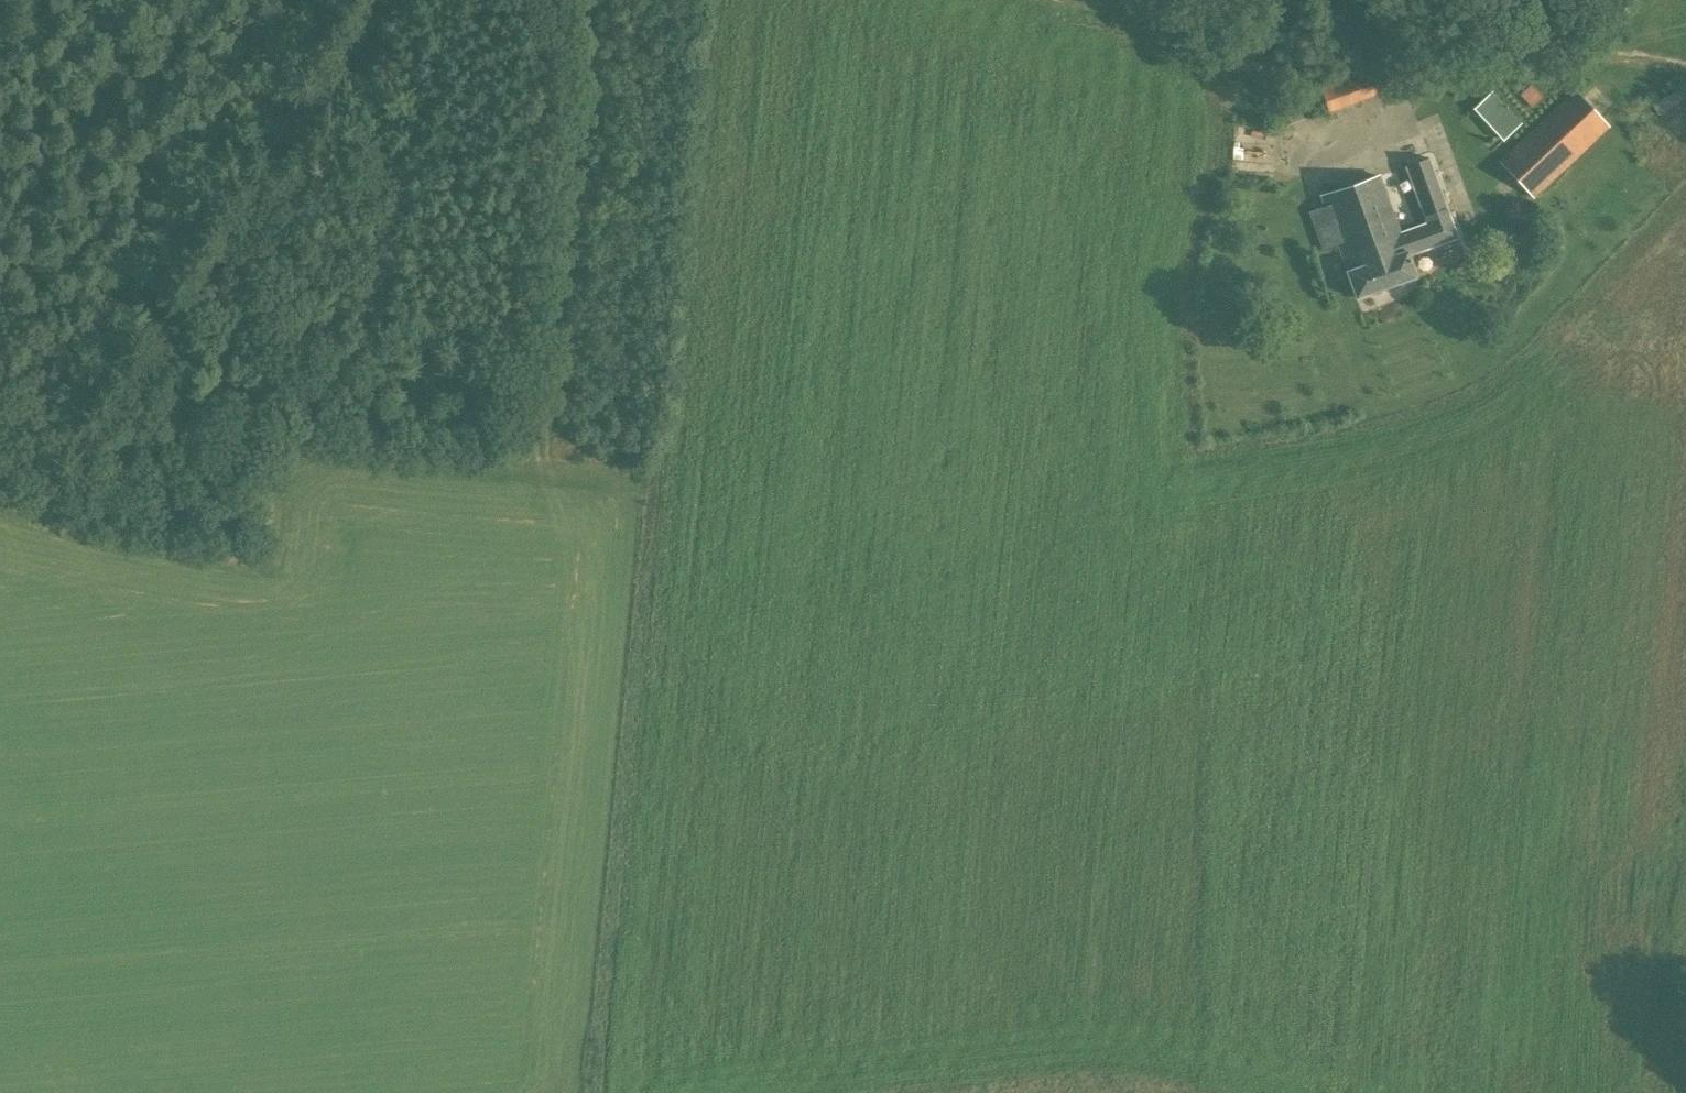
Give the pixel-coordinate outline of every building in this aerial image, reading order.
[(1329,112),(1418,79),(1406,47),(1317,80),(1329,112)] [(1523,94),(1534,106),(1543,97),(1531,86),(1523,94)] [(1502,140),(1521,124),(1491,92),(1473,109),(1502,140)] [(1534,197),(1608,128),(1571,93),(1499,160),(1534,197)] [(1409,255),(1455,239),(1427,159),(1405,167),(1425,223),(1399,232),(1379,176),(1320,197),(1345,269),(1356,298),(1416,277),(1409,255)]
